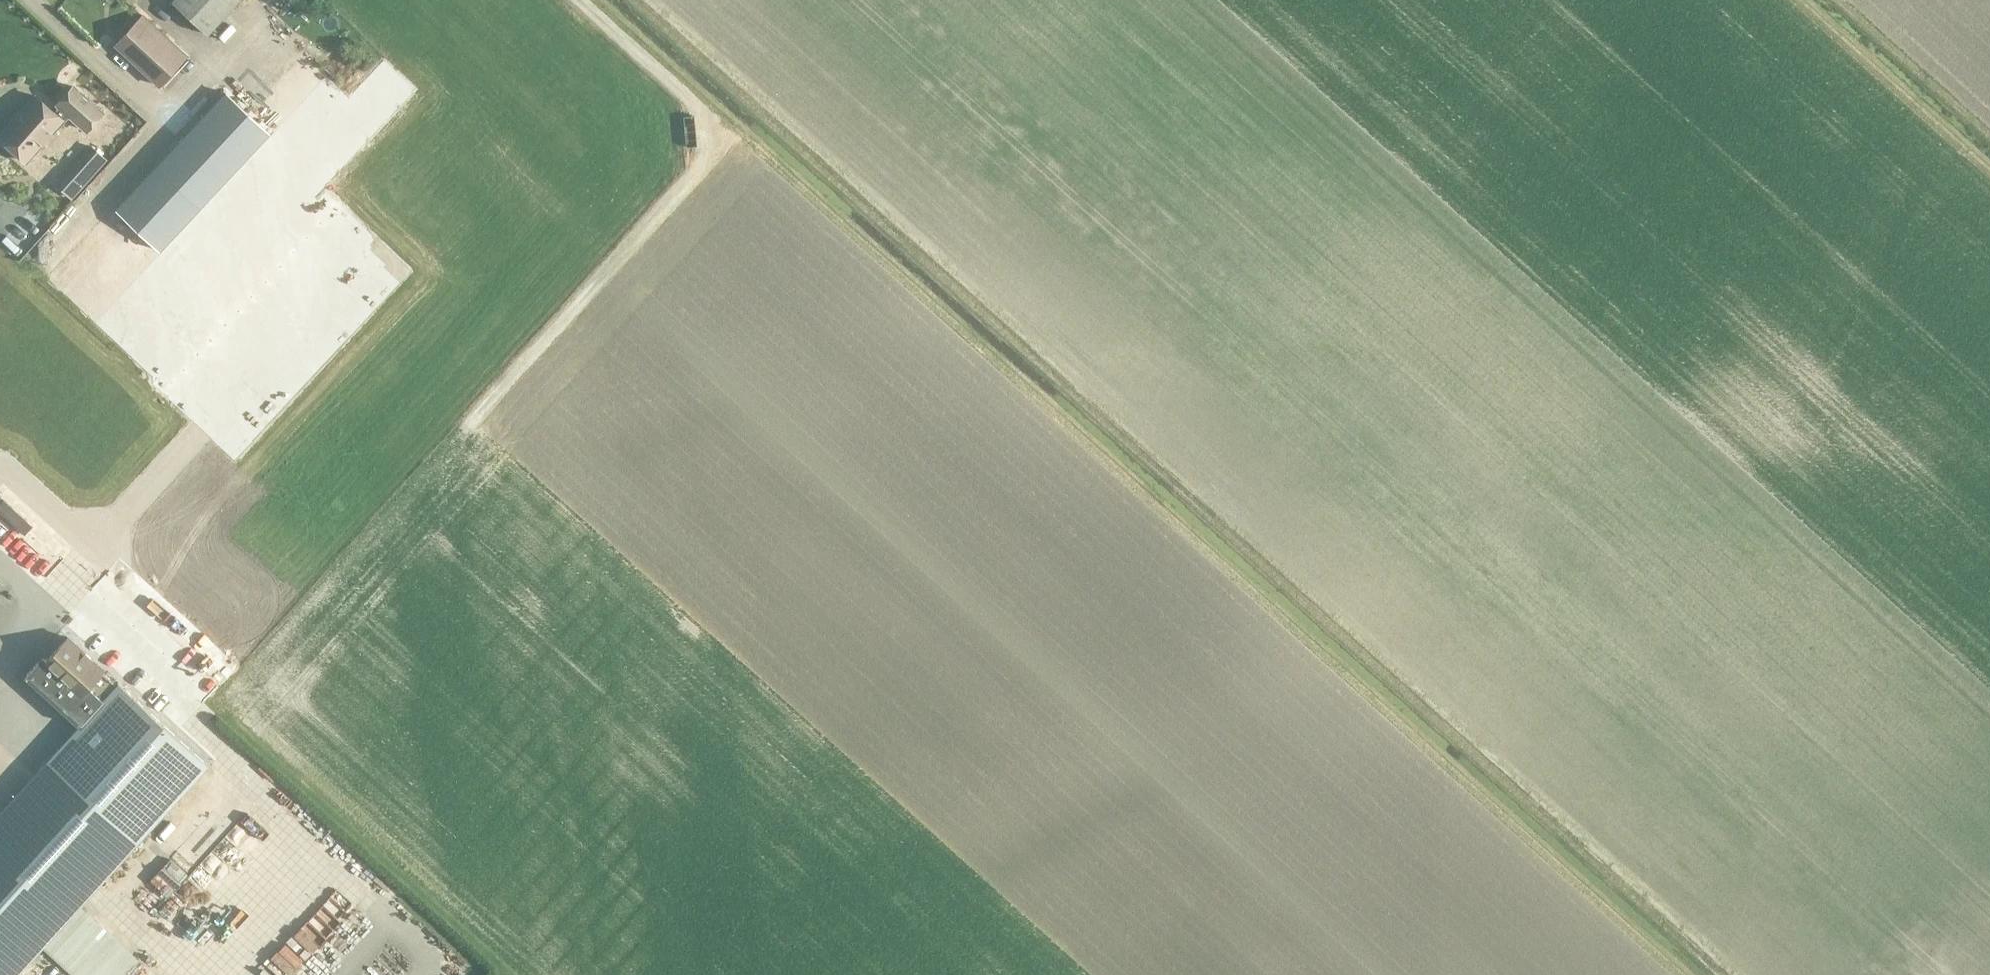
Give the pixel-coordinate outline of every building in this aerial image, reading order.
[(240,0),(171,0),(208,34),(240,0)] [(142,14),(114,43),(158,84),(185,55),(142,14)] [(28,163),(68,117),(86,133),(104,114),(73,86),(56,104),(59,107),(54,112),(36,96),(0,136),(0,138),(28,163)] [(161,251),(270,134),(225,91),(116,208),(161,251)] [(91,139),(55,179),(73,196),(110,156),(91,139)] [(76,701),(78,698),(92,710),(116,683),(103,671),(105,668),(68,634),(38,667),(76,701)] [(116,683),(92,710),(0,810),(0,974),(17,974),(43,947),(74,974),(125,974),(139,960),(80,906),(209,765),(118,682),(116,683)] [(170,894),(190,872),(172,855),(152,877),(170,894)] [(183,948),(203,917),(193,911),(173,941),(183,948)]
